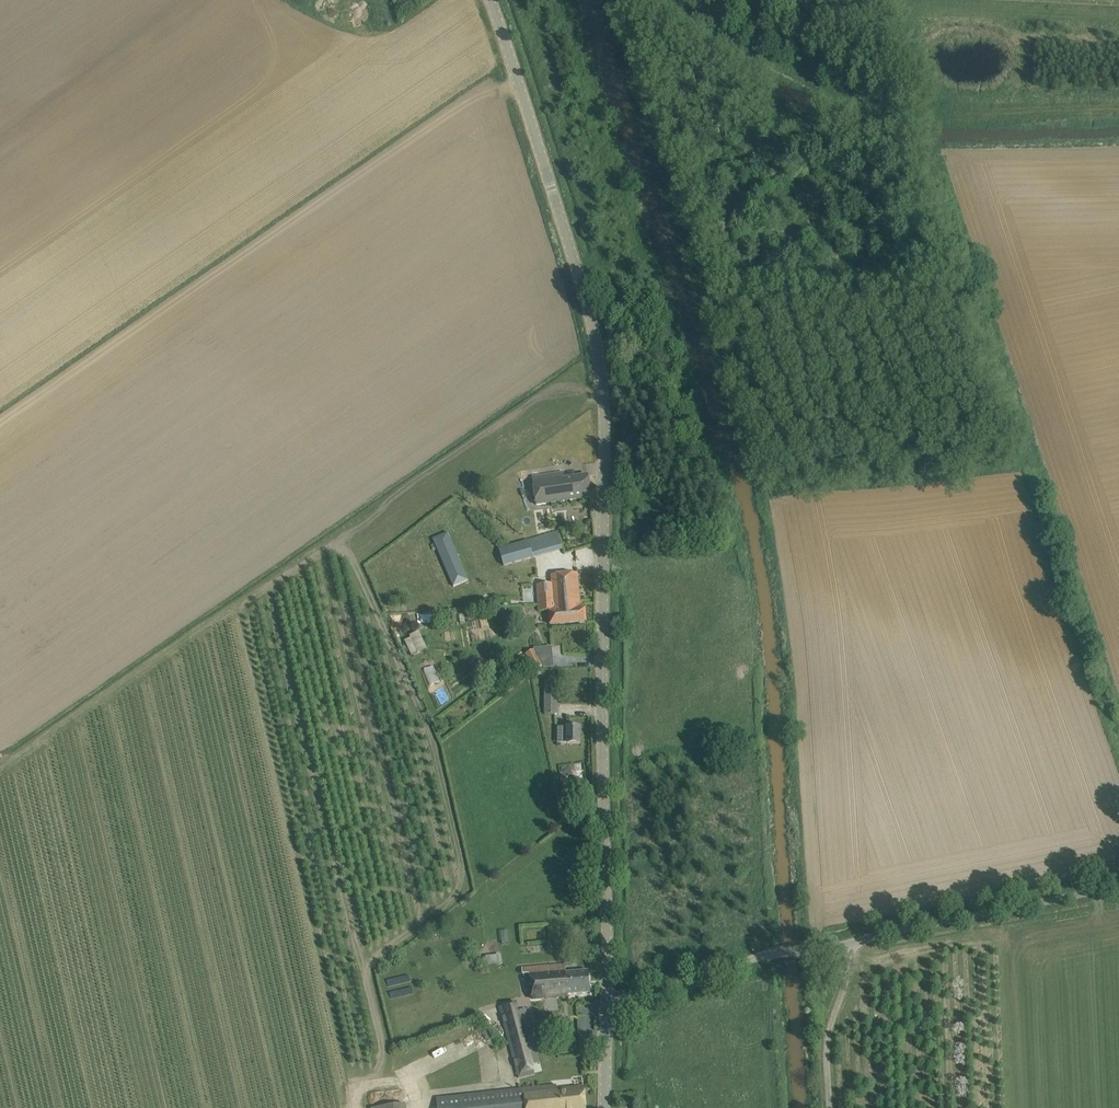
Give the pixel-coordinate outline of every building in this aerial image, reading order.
[(410,0),(403,0),(399,10),(408,14),(414,1),(410,0)] [(563,473),(553,474),(532,477),(536,505),(591,497),(587,475),(564,479),(563,473)] [(462,606),(476,600),(447,533),(433,539),(462,606)] [(528,540),(518,543),(499,549),(504,565),(563,549),(558,533),(529,541),(528,540)] [(577,573),(567,574),(552,575),(552,583),(538,584),(539,610),(549,609),(550,624),(586,622),(585,605),(580,606),(577,573)] [(411,639),(405,641),(411,655),(417,653),(411,639)] [(525,653),(534,670),(543,666),(534,649),(525,653)] [(558,714),(558,680),(545,680),(545,714),(558,714)] [(580,727),(569,727),(558,727),(558,736),(560,736),(560,744),(580,744),(580,727)] [(501,963),(500,954),(485,955),(486,964),(501,963)] [(565,964),(554,965),(522,969),(523,975),(529,974),(532,1000),(568,996),(568,995),(590,993),(588,971),(566,973),(565,964)] [(516,1003),(499,1007),(509,1043),(536,1035),(529,1008),(518,1011),(516,1003)] [(553,1019),(546,1020),(548,1032),(555,1031),(553,1019)] [(536,1036),(509,1043),(518,1078),(534,1074),(532,1065),(542,1061),(536,1036)] [(438,1057),(464,1047),(462,1042),(436,1052),(438,1057)] [(545,1086),(437,1099),(438,1107),(586,1107),(583,1087),(557,1090),(556,1085),(545,1086)] [(637,1095),(626,1095),(615,1095),(615,1104),(638,1104),(637,1095)]
